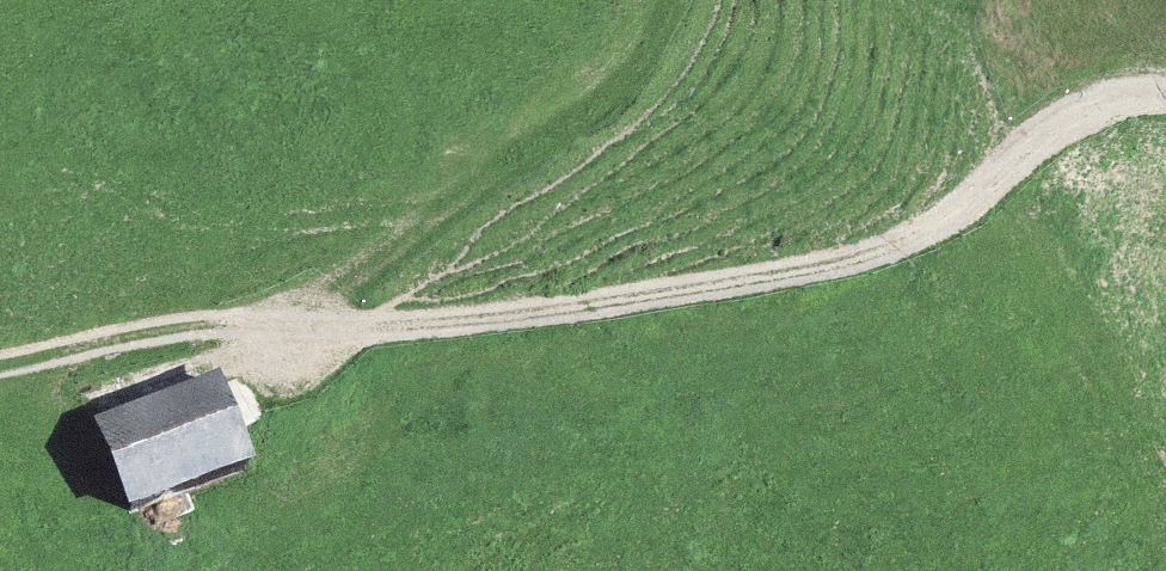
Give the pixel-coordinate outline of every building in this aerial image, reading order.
[(222,364),(95,410),(127,498),(254,452),(222,364)]
